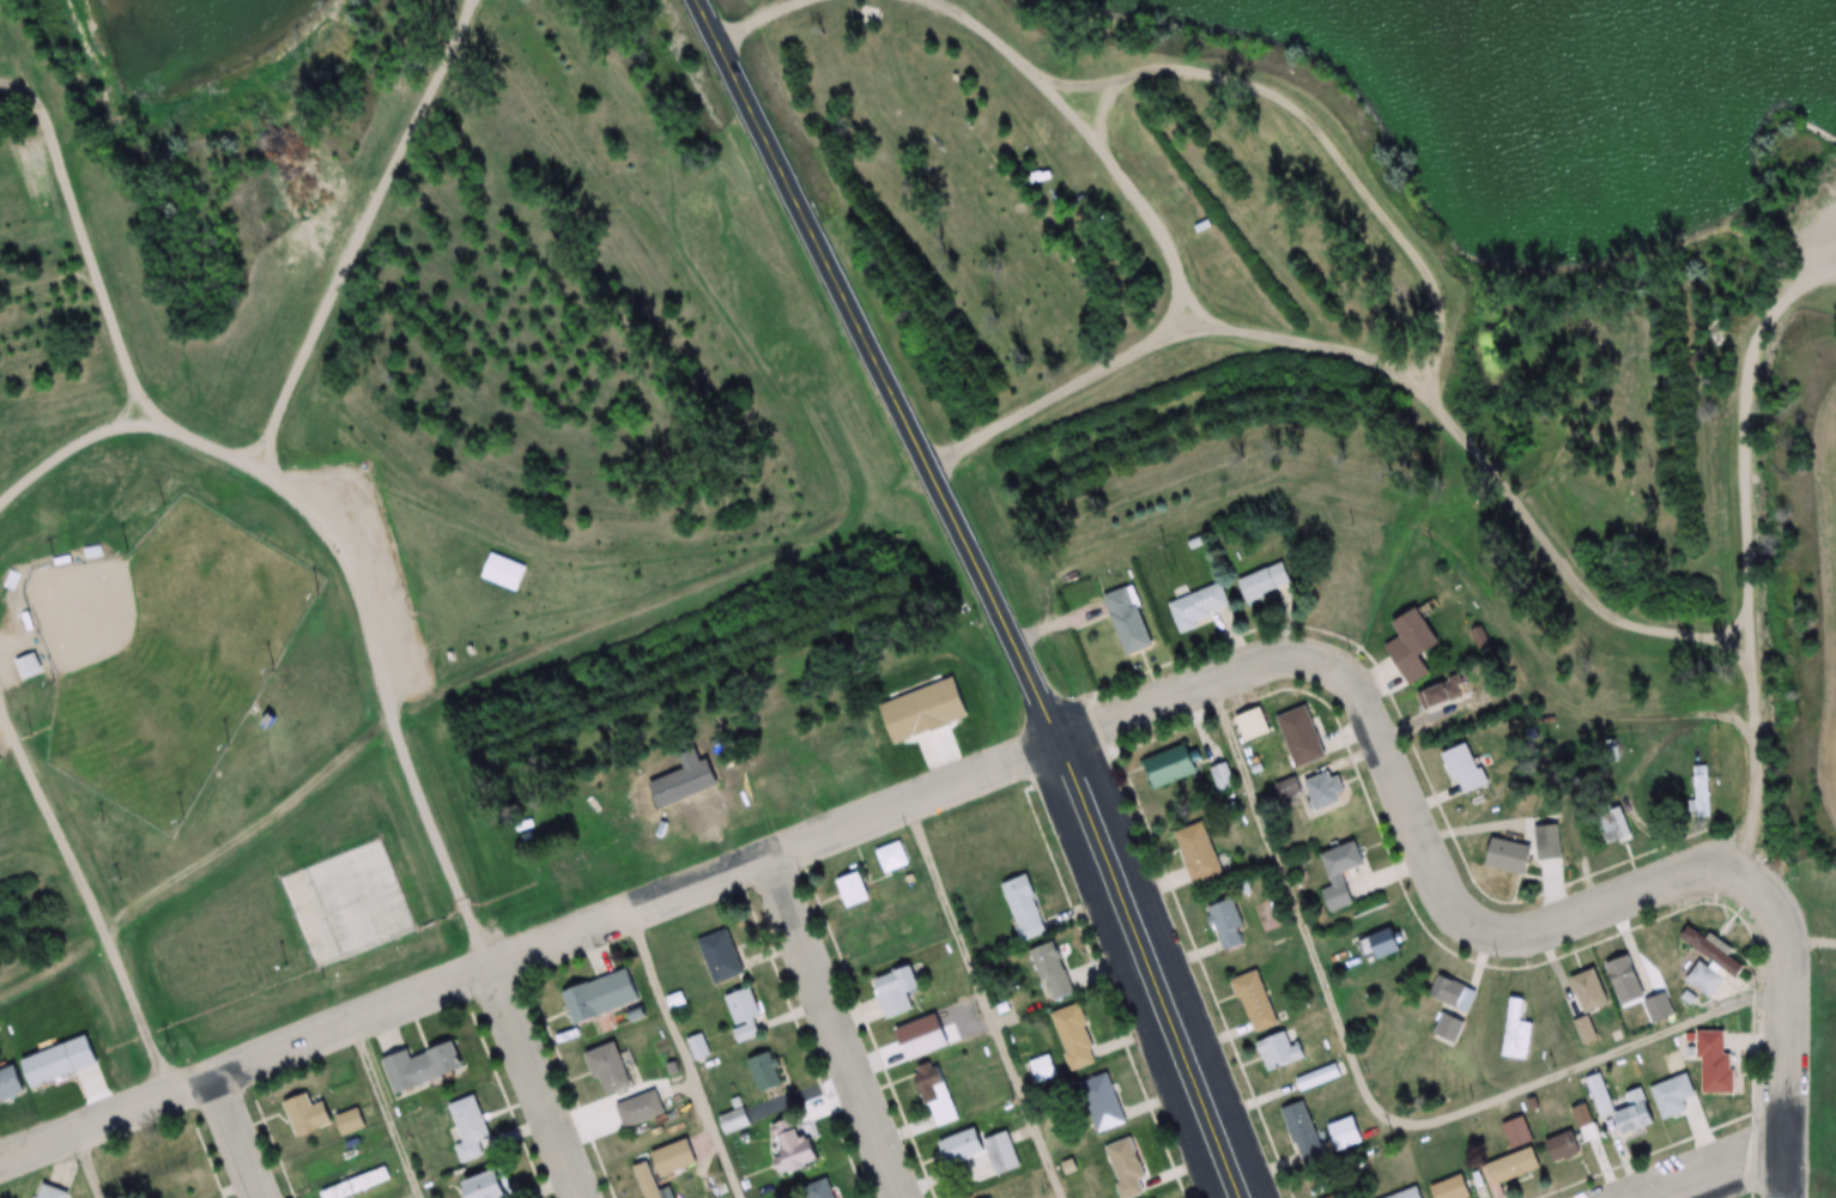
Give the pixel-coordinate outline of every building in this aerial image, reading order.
[(977,141),(998,126),(994,119),(972,134),(977,141)] [(1047,227),(1051,232),(1062,224),(1057,219),(1047,227)] [(516,593),(527,568),(491,552),(480,578),(516,593)] [(1238,581),(1248,605),(1295,585),(1284,561),(1238,581)] [(1169,604),(1181,634),(1233,614),(1222,583),(1169,604)] [(1156,647),(1136,585),(1105,594),(1125,657),(1156,647)] [(1397,622),(1404,636),(1387,644),(1408,685),(1431,673),(1422,656),(1443,646),(1424,608),(1397,622)] [(14,658),(17,677),(40,674),(36,654),(14,658)] [(1421,710),(1465,697),(1459,678),(1416,692),(1421,710)] [(1276,717),(1293,768),(1326,757),(1309,706),(1276,717)] [(1488,784),(1469,742),(1443,754),(1463,796),(1488,784)] [(1199,772),(1188,744),(1144,761),(1155,789),(1199,772)] [(1217,792),(1232,788),(1226,765),(1211,770),(1217,792)] [(1690,766),(1691,815),(1709,815),(1709,766),(1690,766)] [(1315,813),(1345,801),(1333,771),(1303,783),(1315,813)] [(1272,787),(1280,803),(1303,792),(1296,776),(1272,787)] [(1599,813),(1609,844),(1634,836),(1624,805),(1599,813)] [(1205,822),(1175,832),(1193,883),(1222,873),(1205,822)] [(1537,857),(1555,857),(1555,825),(1537,825),(1537,857)] [(1534,846),(1490,837),(1485,865),(1529,874),(1534,846)] [(884,873),(908,863),(899,840),(875,850),(884,873)] [(1319,890),(1327,912),(1353,903),(1343,873),(1365,866),(1357,841),(1319,854),(1330,886),(1319,890)] [(845,908),(868,901),(861,873),(837,879),(845,908)] [(1001,884),(1022,942),(1049,932),(1027,874),(1001,884)] [(1245,944),(1235,899),(1207,905),(1217,950),(1245,944)] [(1359,941),(1365,957),(1376,953),(1378,960),(1406,948),(1397,926),(1359,941)] [(1708,942),(1691,927),(1682,937),(1698,952),(1708,942)] [(728,929),(697,940),(711,984),(742,973),(728,929)] [(1049,1003),(1074,994),(1055,941),(1030,950),(1049,1003)] [(1646,994),(1625,955),(1602,968),(1623,1006),(1646,994)] [(1704,997),(1721,982),(1702,960),(1685,975),(1704,997)] [(913,1010),(907,994),(922,989),(914,964),(872,979),(886,1019),(913,1010)] [(1583,1014),(1609,1004),(1596,968),(1570,978),(1583,1014)] [(563,991),(574,1025),(641,1002),(630,969),(563,991)] [(1235,978),(1252,1033),(1278,1026),(1260,970),(1235,978)] [(1469,1012),(1479,988),(1438,973),(1429,997),(1469,1012)] [(751,988),(725,995),(738,1042),(764,1035),(751,988)] [(1674,1015),(1664,992),(1641,1003),(1652,1025),(1674,1015)] [(1533,1023),(1523,1021),(1526,998),(1508,996),(1501,1058),(1529,1062),(1533,1023)] [(1051,1014),(1071,1071),(1098,1061),(1078,1004),(1051,1014)] [(1455,1044),(1466,1022),(1445,1011),(1434,1033),(1455,1044)] [(1583,1045),(1596,1039),(1587,1018),(1573,1024),(1583,1045)] [(941,1047),(931,1024),(898,1039),(908,1062),(941,1047)] [(1293,1048),(1286,1030),(1254,1042),(1265,1072),(1306,1057),(1301,1045),(1293,1048)] [(1735,1095),(1735,1052),(1748,1052),(1748,1031),(1698,1032),(1699,1095),(1735,1095)] [(24,1057),(90,1033),(99,1059),(34,1083),(24,1057)] [(694,1061),(710,1055),(701,1033),(685,1040),(694,1061)] [(384,1060),(397,1096),(468,1070),(458,1043),(413,1059),(410,1050),(384,1060)] [(631,1085),(621,1044),(589,1052),(600,1093),(631,1085)] [(746,1059),(758,1094),(784,1085),(772,1050),(746,1059)] [(1034,1083),(1056,1078),(1052,1056),(1029,1060),(1034,1083)] [(959,1119),(938,1062),(914,1070),(935,1128),(959,1119)] [(18,1067),(0,1073),(0,1103),(27,1093),(18,1067)] [(1109,1073),(1075,1085),(1092,1135),(1126,1124),(1109,1073)] [(1661,1125),(1660,1121),(1689,1112),(1686,1101),(1695,1098),(1688,1075),(1648,1087),(1652,1099),(1612,1112),(1620,1138),(1661,1125)] [(613,1106),(623,1130),(664,1113),(655,1089),(613,1106)] [(283,1102),(297,1137),(335,1123),(326,1101),(314,1106),(309,1092),(283,1102)] [(464,1144),(456,1147),(461,1164),(485,1156),(481,1144),(492,1141),(478,1097),(452,1106),(464,1144)] [(1280,1108),(1299,1166),(1324,1157),(1305,1100),(1280,1108)] [(723,1137),(752,1123),(743,1105),(714,1118),(723,1137)] [(343,1136),(367,1128),(360,1107),(336,1115),(343,1136)] [(1361,1146),(1358,1118),(1330,1121),(1333,1149),(1361,1146)] [(1533,1143),(1523,1118),(1504,1125),(1513,1150),(1533,1143)] [(814,1136),(804,1140),(799,1128),(777,1137),(783,1153),(771,1158),(779,1176),(823,1159),(814,1136)] [(941,1140),(956,1188),(1022,1167),(1010,1131),(982,1140),(978,1128),(941,1140)] [(1546,1141),(1554,1163),(1581,1155),(1573,1132),(1546,1141)] [(1121,1197),(1129,1197),(1144,1193),(1139,1179),(1145,1178),(1131,1137),(1103,1147),(1121,1197)] [(645,1197),(674,1197),(669,1186),(662,1189),(658,1180),(699,1164),(689,1138),(648,1154),(651,1160),(633,1167),(645,1197)] [(1543,1172),(1535,1148),(1484,1165),(1492,1189),(1543,1172)] [(322,1197),(344,1197),(392,1179),(386,1165),(319,1192),(322,1197)] [(508,1169),(466,1183),(472,1197),(518,1197),(508,1169)] [(1433,1197),(1469,1197),(1471,1197),(1463,1174),(1429,1186),(1433,1197)] [(804,1197),(834,1197),(828,1179),(800,1188),(804,1197)] [(70,1194),(45,1184),(39,1197),(69,1197),(70,1194)] [(1419,1187),(1385,1197),(1423,1197),(1419,1187)]
